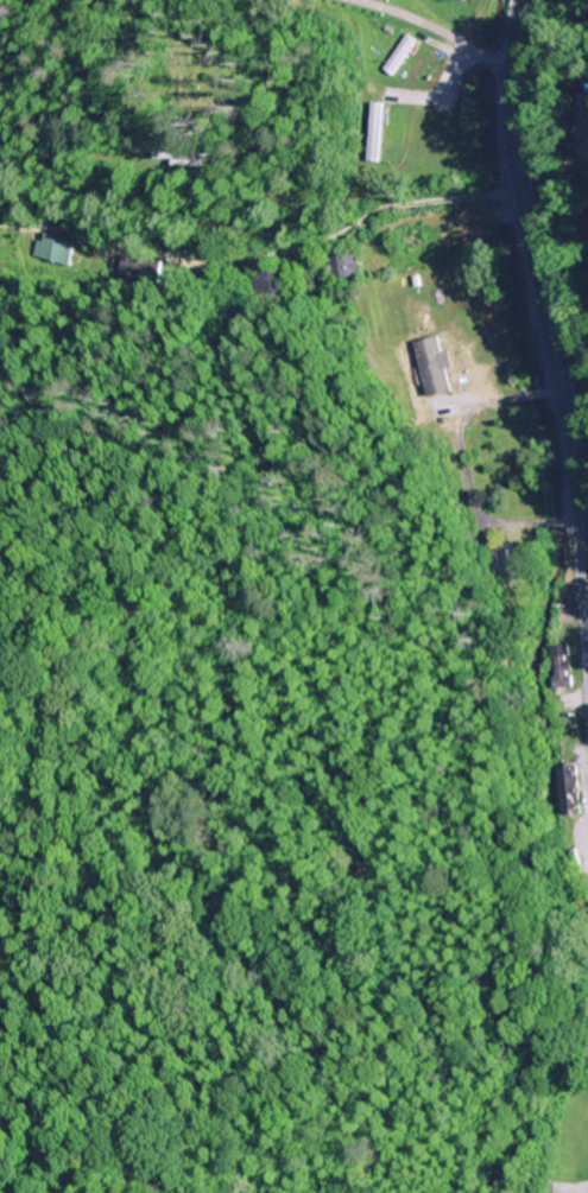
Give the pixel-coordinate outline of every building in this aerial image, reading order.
[(415,41),(406,36),(385,72),(394,77),(415,41)] [(576,98),(576,141),(587,141),(587,98),(576,98)] [(368,163),(380,164),(382,105),(370,104),(368,163)] [(32,258),(68,270),(76,245),(41,233),(32,258)] [(358,256),(331,258),(333,282),(360,280),(358,256)] [(493,577),(521,576),(519,548),(491,550),(493,577)] [(557,649),(557,665),(553,665),(553,688),(569,688),(569,649),(557,649)]
